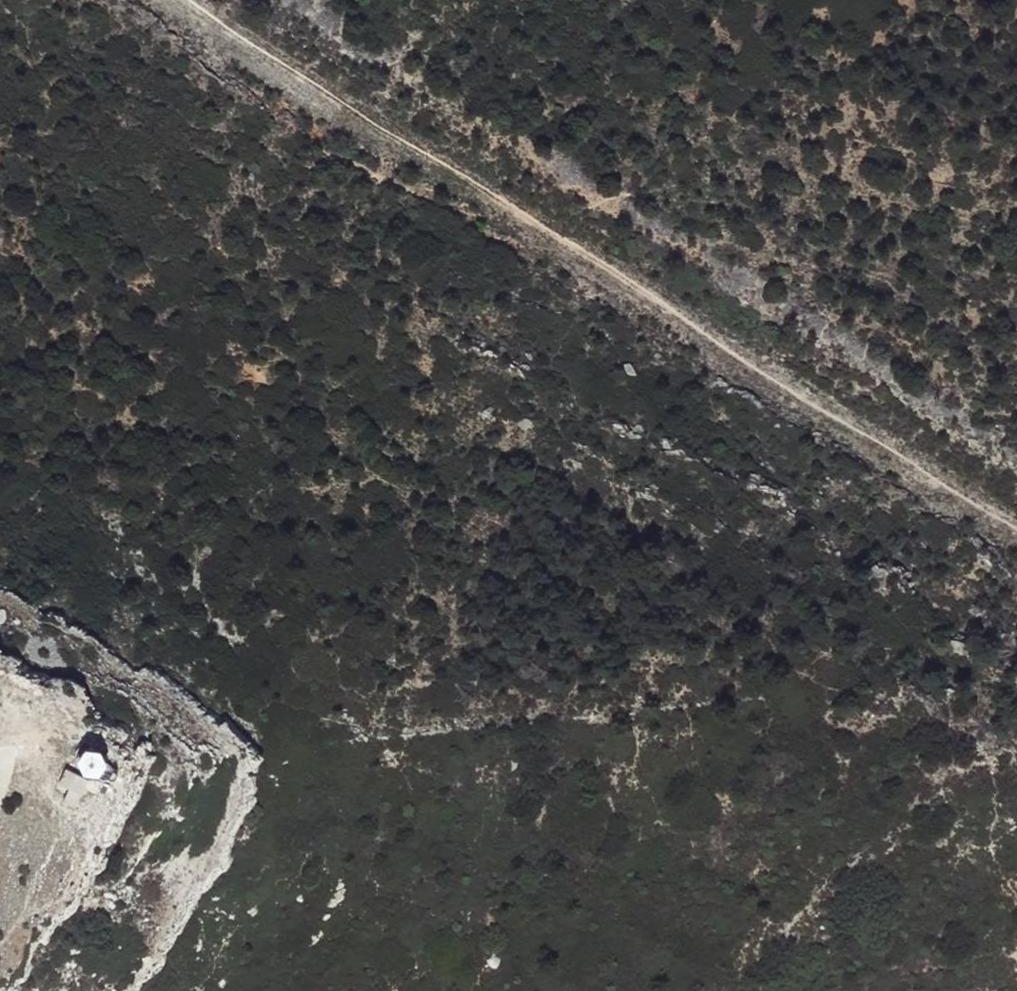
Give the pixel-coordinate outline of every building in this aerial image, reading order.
[(102,754),(87,753),(79,763),(86,778),(101,780),(108,767),(102,754)]
